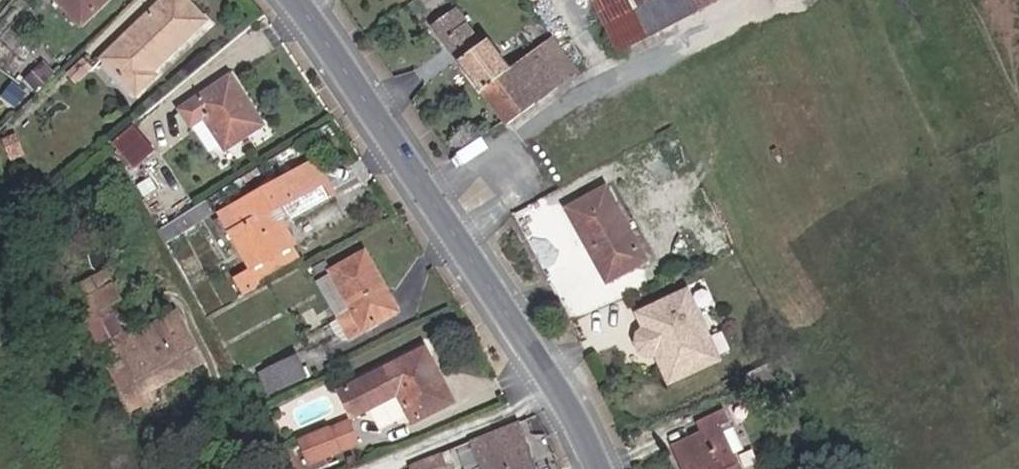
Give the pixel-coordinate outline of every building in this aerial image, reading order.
[(103,0),(56,0),(79,24),(103,0)] [(191,0),(157,0),(98,58),(137,95),(159,74),(154,68),(207,16),(191,0)] [(621,51),(718,0),(594,0),(621,51)] [(437,26),(505,121),(575,72),(535,17),(501,43),(471,2),(437,26)] [(87,69),(77,59),(63,72),(73,82),(87,69)] [(223,149),(263,121),(230,71),(176,107),(190,127),(201,120),(223,149)] [(133,121),(112,139),(135,165),(156,148),(133,121)] [(19,154),(13,137),(3,140),(9,158),(19,154)] [(313,162),(304,167),(314,185),(323,181),(313,162)] [(234,276),(243,295),(301,263),(292,246),(298,243),(282,217),(275,220),(270,210),(283,204),(290,216),(330,193),(323,181),(314,185),(304,167),(218,214),(249,268),(234,276)] [(134,180),(141,195),(155,187),(147,174),(134,180)] [(589,239),(611,279),(648,260),(606,183),(564,207),(583,242),(589,239)] [(201,201),(159,227),(164,237),(209,214),(201,201)] [(605,282),(611,279),(589,239),(583,242),(605,282)] [(352,309),(337,318),(347,338),(399,309),(367,248),(329,267),(352,309)] [(314,275),(337,318),(352,309),(329,267),(314,275)] [(79,310),(112,292),(108,285),(76,303),(79,310)] [(723,361),(690,287),(637,313),(642,325),(636,334),(635,337),(635,342),(636,348),(641,352),(644,353),(655,356),(667,385),(723,361)] [(79,310),(84,318),(108,305),(117,300),(112,292),(79,310)] [(87,322),(81,326),(90,343),(107,335),(109,339),(123,333),(108,305),(84,318),(87,322)] [(107,335),(90,343),(127,413),(151,402),(146,394),(159,386),(157,381),(175,371),(177,375),(197,363),(174,318),(133,339),(128,331),(123,333),(109,339),(107,335)] [(410,422),(452,401),(425,345),(338,388),(351,415),(396,393),(410,422)] [(268,392),(306,375),(297,353),(258,371),(268,392)] [(157,381),(159,386),(177,375),(175,371),(157,381)] [(675,444),(685,468),(743,468),(722,424),(729,421),(723,408),(701,418),(705,428),(675,444)] [(308,463),(357,444),(346,419),(298,438),(308,463)] [(517,423),(471,440),(482,468),(537,468),(519,421),(517,423)] [(471,440),(455,446),(464,468),(482,468),(471,440)] [(287,444),(278,450),(289,468),(300,468),(287,444)] [(443,451),(409,464),(411,468),(438,468),(448,465),(443,451)]
